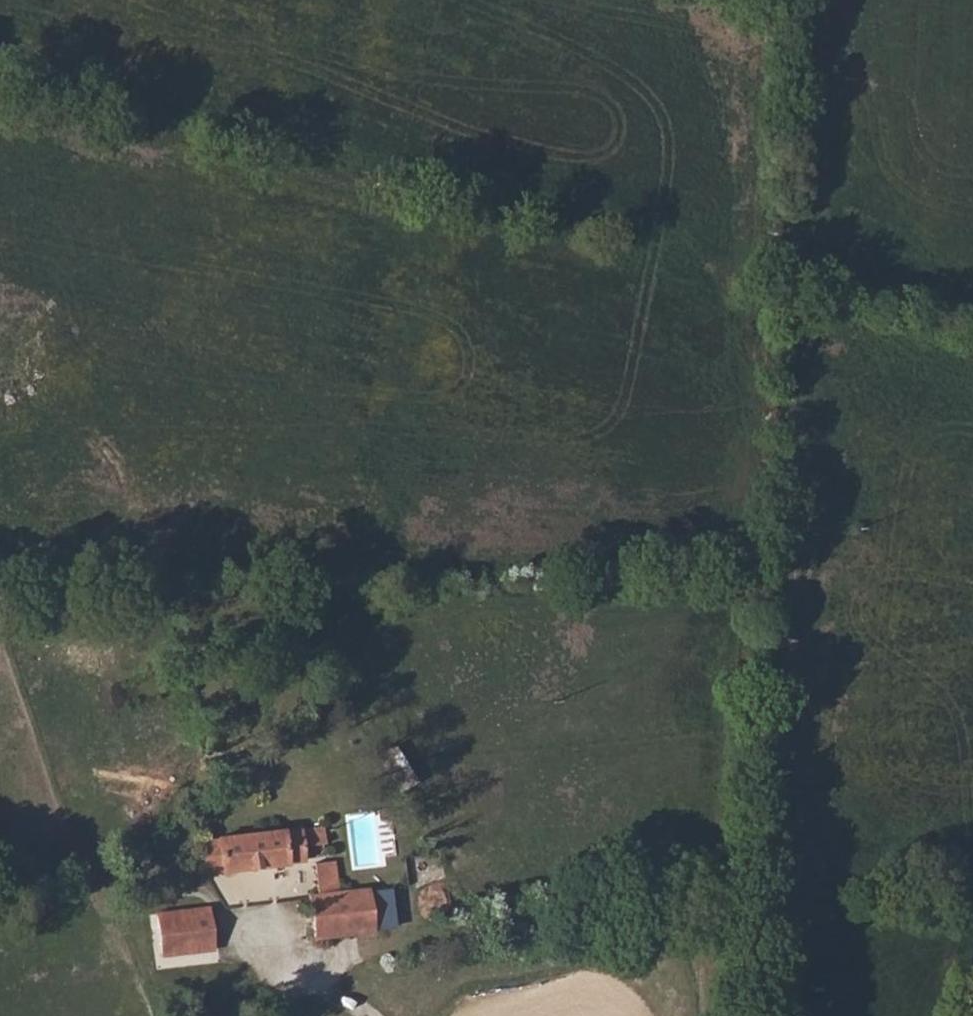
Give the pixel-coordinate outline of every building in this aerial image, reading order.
[(187,842),(190,870),(206,868),(206,874),(268,866),(268,860),(288,858),(288,848),(310,845),(309,830),(215,838),(187,842)] [(372,891),(344,895),(344,891),(333,891),(331,880),(319,880),(318,867),(322,866),(321,859),(299,862),(300,885),(292,885),(297,940),(349,933),(362,928),(376,927),(372,891)] [(187,963),(185,950),(199,949),(195,907),(140,912),(143,951),(158,951),(159,966),(187,963)]
